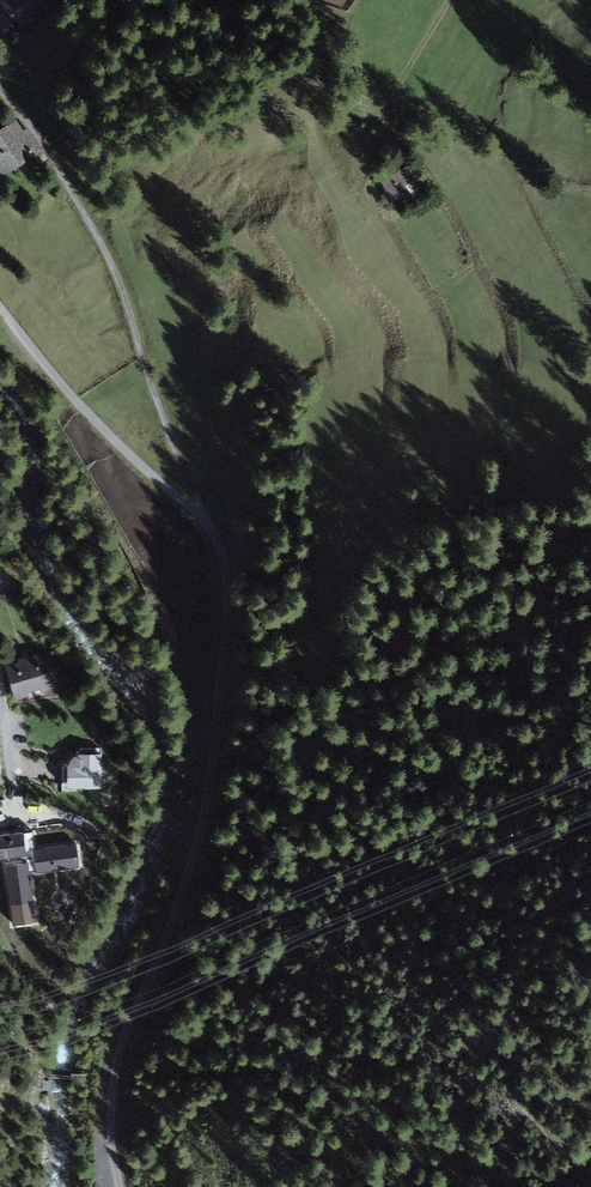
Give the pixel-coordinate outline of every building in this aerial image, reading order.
[(41,0),(4,0),(0,3),(20,27),(46,6),(41,0)] [(1,177),(43,151),(28,127),(24,130),(16,119),(1,128),(0,126),(0,176),(1,177)] [(400,192),(407,203),(426,192),(410,164),(380,182),(390,198),(400,192)] [(18,663),(6,666),(14,697),(20,700),(56,689),(52,672),(41,653),(17,659),(18,663)] [(101,789),(101,755),(78,755),(73,757),(70,761),(68,765),(68,788),(101,789)] [(23,833),(0,836),(0,860),(26,856),(23,833)] [(34,850),(37,874),(79,868),(76,844),(34,850)] [(28,863),(5,866),(11,909),(34,905),(28,863)]
